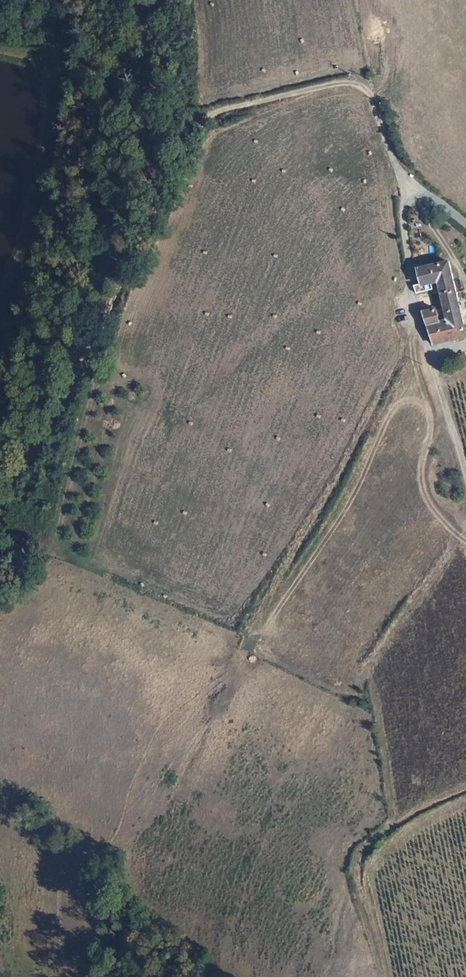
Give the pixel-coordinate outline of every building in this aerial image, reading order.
[(434,316),(424,318),(435,352),(464,343),(446,269),(414,277),(416,288),(415,291),(418,298),(433,294),(432,289),(443,286),(446,298),(441,299),(447,326),(437,328),(434,316)]
